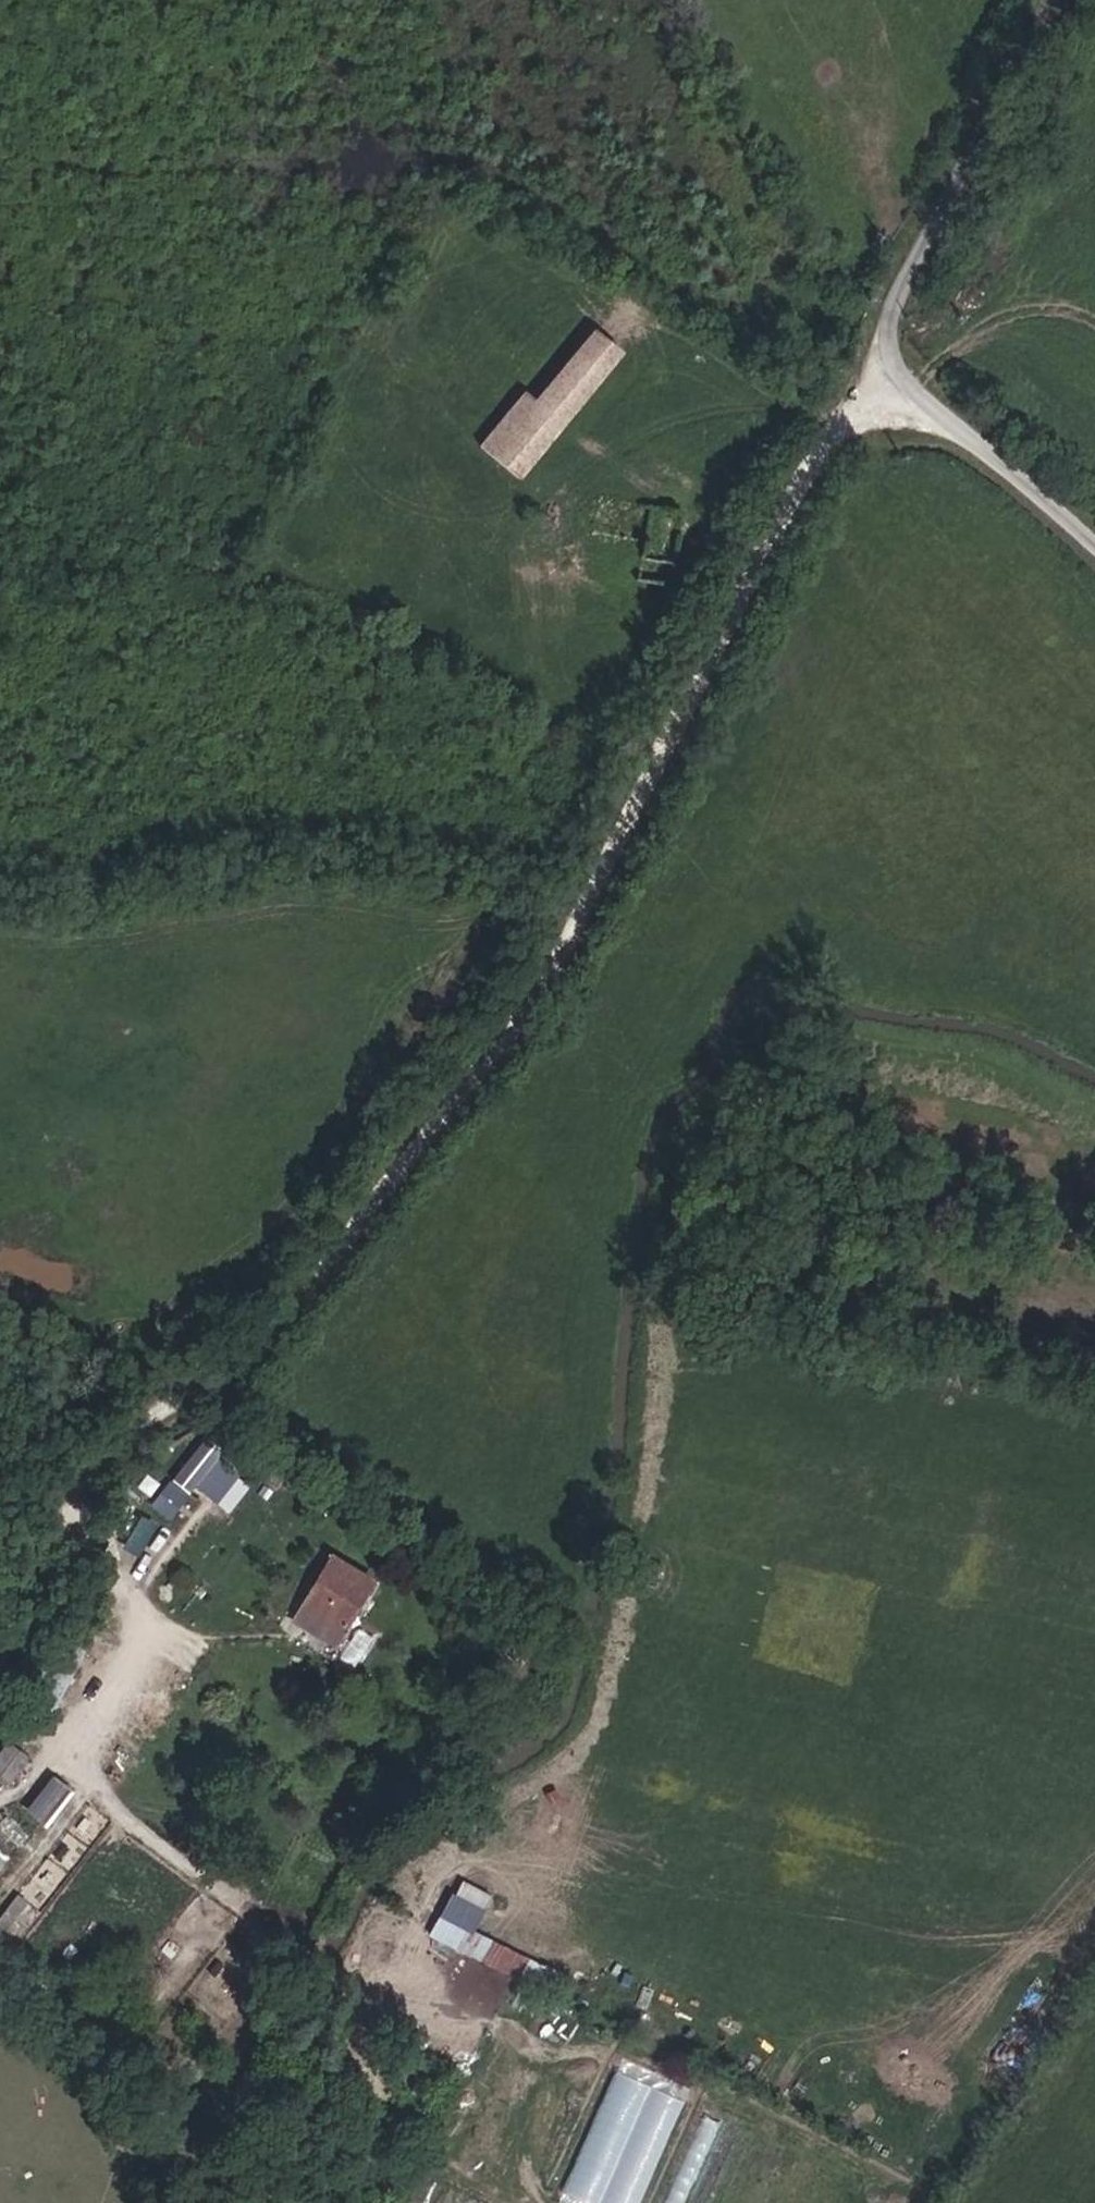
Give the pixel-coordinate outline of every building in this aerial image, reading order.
[(627,368),(644,348),(612,322),(597,342),(627,368)] [(539,474),(627,368),(597,342),(559,387),(548,384),(500,441),(539,474)] [(174,1473),(227,1513),(251,1481),(198,1441),(174,1473)] [(152,1503),(173,1517),(189,1493),(169,1479),(152,1503)] [(326,1549),(286,1618),(334,1646),(360,1601),(365,1603),(378,1579),(326,1549)] [(58,1720),(92,1616),(58,1606),(25,1709),(58,1720)] [(31,1755),(7,1738),(0,1748),(0,1775),(12,1783),(31,1755)] [(46,1825),(73,1787),(50,1772),(23,1810),(46,1825)] [(456,1876),(429,1936),(538,1983),(547,1963),(475,1931),(492,1892),(456,1876)] [(0,1915),(0,1928),(20,1942),(43,1910),(17,1891),(0,1915)]
